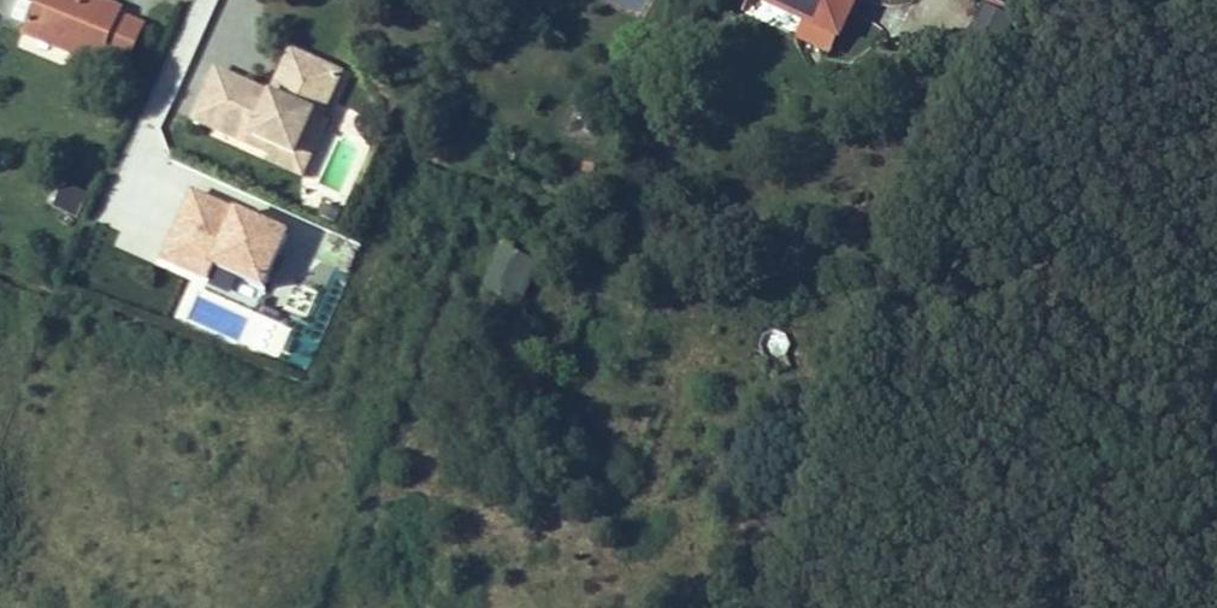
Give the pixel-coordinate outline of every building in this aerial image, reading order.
[(23,32),(98,64),(120,13),(91,0),(37,0),(23,32)] [(836,36),(853,0),(760,0),(836,36)] [(1004,49),(1009,13),(975,8),(970,44),(1004,49)] [(285,53),(267,96),(284,103),(290,91),(286,74),(294,57),(285,53)] [(274,147),(294,156),(311,119),(317,121),(338,76),(294,57),(286,74),(290,91),(284,103),(267,96),(260,112),(208,90),(192,124),(270,156),(274,147)] [(267,163),(301,177),(325,124),(317,121),(311,119),(294,156),(274,147),(270,156),(267,163)] [(62,183),(51,207),(77,219),(88,194),(62,183)] [(255,305),(287,233),(188,189),(156,261),(255,305)] [(520,303),(534,258),(493,246),(480,291),(520,303)]
